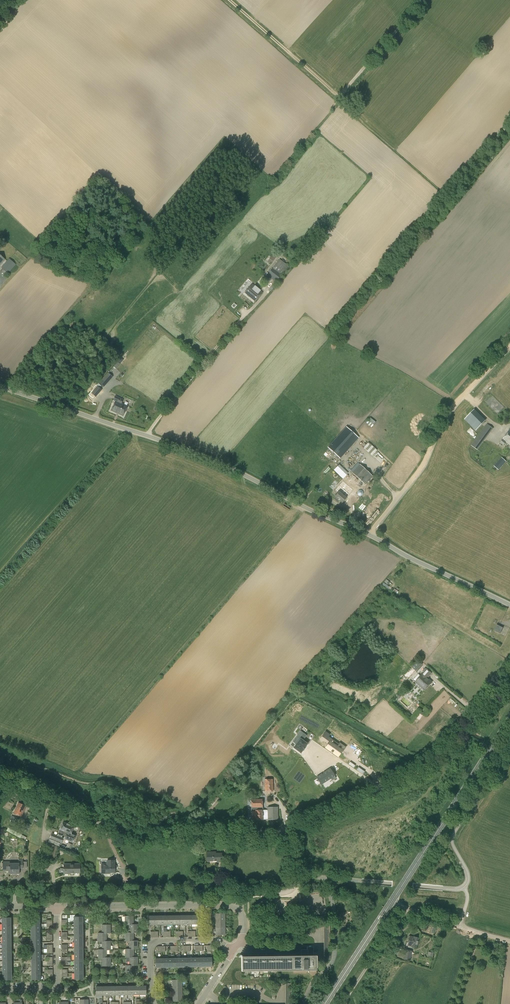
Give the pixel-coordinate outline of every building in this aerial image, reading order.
[(273,254),(267,262),(271,264),(276,257),(273,254)] [(2,269),(0,271),(0,274),(3,277),(6,273),(8,274),(16,265),(9,259),(1,268),(2,269)] [(268,276),(276,282),(288,266),(279,260),(268,276)] [(245,293),(255,301),(262,292),(252,284),(245,293)] [(113,377),(108,373),(102,380),(107,384),(113,377)] [(102,390),(96,385),(90,392),(96,397),(102,390)] [(111,411),(123,416),(127,407),(122,404),(123,400),(115,396),(113,400),(115,401),(111,411)] [(464,420),(475,431),(486,421),(475,409),(464,420)] [(369,417),(365,422),(371,427),(375,422),(369,417)] [(472,445),(477,450),(493,429),(487,424),(472,445)] [(357,437),(347,427),(329,447),(338,455),(347,446),(348,447),(357,437)] [(500,443),(504,446),(506,443),(509,446),(509,430),(500,443)] [(371,456),(377,450),(367,442),(362,447),(371,456)] [(501,457),(500,459),(494,466),(499,470),(506,461),(501,457)] [(342,478),(347,473),(338,464),(333,470),(342,478)] [(365,485),(373,476),(360,464),(352,472),(365,485)] [(347,498),(346,497),(353,490),(343,481),(335,490),(334,492),(337,494),(335,496),(342,503),(347,498)] [(494,630),(500,634),(503,628),(497,625),(494,630)] [(419,674),(414,679),(416,681),(415,682),(425,690),(430,685),(432,682),(427,678),(429,676),(432,673),(427,669),(422,675),(421,676),(419,674)] [(408,708),(412,703),(403,696),(399,700),(408,708)] [(305,747),(307,744),(303,741),(304,739),(306,735),(301,731),(298,735),(301,737),(293,748),(301,753),(303,750),(305,747)] [(330,742),(326,748),(337,756),(342,750),(330,742)] [(330,769),(326,771),(317,777),(321,784),(334,776),(333,773),(330,769)] [(273,791),(273,779),(264,780),(265,792),(273,791)] [(268,819),(268,820),(278,819),(277,808),(268,808),(268,810),(262,810),(262,800),(251,800),(251,820),(262,820),(262,819),(268,819)] [(21,817),(26,806),(17,803),(13,813),(21,817)] [(17,826),(20,819),(11,816),(9,820),(11,820),(10,823),(17,826)] [(63,831),(65,832),(68,824),(63,822),(59,830),(60,830),(57,836),(51,834),(48,842),(59,847),(63,838),(61,837),(63,831)] [(65,832),(66,833),(64,839),(72,842),(75,836),(70,834),(73,827),(68,824),(65,832)] [(22,834),(8,827),(6,831),(19,838),(22,834)] [(55,846),(50,844),(45,855),(51,858),(55,846)] [(211,854),(211,852),(206,852),(206,861),(216,861),(216,863),(221,863),(221,853),(211,854)] [(9,864),(9,862),(3,862),(3,871),(9,871),(9,874),(19,874),(19,868),(23,868),(23,860),(19,860),(19,864),(9,864)] [(114,872),(114,870),(116,869),(116,866),(114,865),(114,861),(110,861),(110,860),(110,861),(107,861),(107,864),(101,864),(101,872),(101,874),(107,874),(107,873),(114,872)] [(63,864),(63,872),(65,872),(65,874),(70,874),(70,873),(80,873),(80,872),(80,864),(63,864)] [(322,894),(303,895),(304,907),(313,906),(313,912),(323,911),(322,894)] [(125,916),(125,925),(129,925),(131,925),(131,924),(133,924),(133,916),(125,916)] [(131,925),(129,925),(129,933),(131,933),(133,933),(137,933),(137,924),(133,924),(131,924),(131,925)] [(110,925),(102,925),(102,933),(104,933),(106,933),(110,933),(110,925)] [(104,941),(106,941),(106,933),(104,933),(102,933),(98,933),(98,942),(102,941),(104,942),(104,941)] [(131,941),(133,941),(133,933),(131,933),(129,933),(125,933),(125,941),(129,941),(131,941)] [(409,936),(406,945),(416,948),(418,938),(409,936)] [(104,942),(102,941),(102,949),(104,949),(106,949),(110,949),(110,941),(106,941),(104,941),(104,942)] [(131,941),(129,941),(129,949),(131,949),(133,949),(137,949),(137,941),(133,941),(131,941)] [(241,957),(241,971),(316,970),(316,956),(313,956),(313,947),(307,947),(307,950),(302,950),(302,956),(276,956),(241,957)] [(104,957),(106,957),(106,949),(104,949),(102,949),(98,949),(98,958),(102,958),(104,958),(104,957)] [(131,957),(134,957),(133,949),(131,949),(129,949),(125,949),(125,958),(129,958),(131,958),(131,957)] [(403,960),(410,962),(412,952),(405,950),(403,960)] [(110,957),(106,957),(104,957),(104,958),(102,958),(102,966),(110,966),(110,957)] [(131,958),(129,958),(129,965),(131,965),(134,965),(138,965),(137,957),(134,957),(131,957),(131,958)] [(125,974),(134,974),(134,965),(131,965),(129,965),(125,965),(125,974)]
